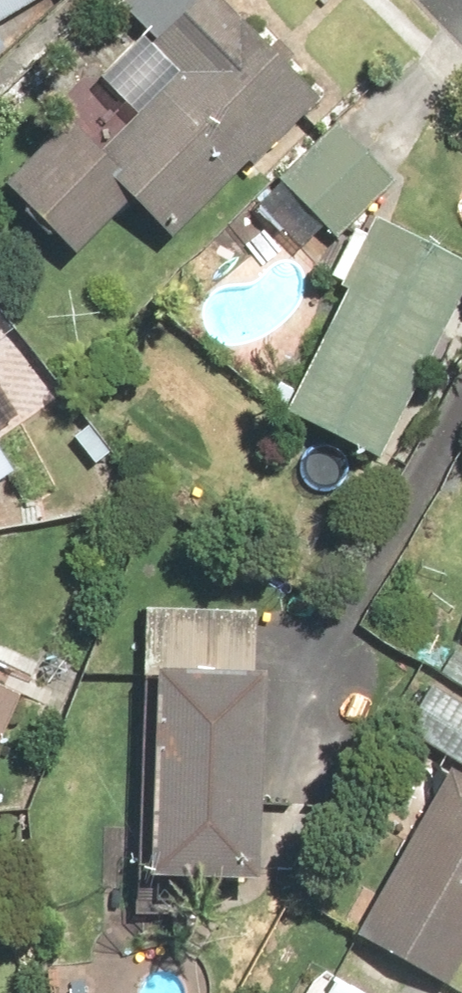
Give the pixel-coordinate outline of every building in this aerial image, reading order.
[(34,0),(0,0),(0,19),(34,0)] [(1,187),(71,262),(132,206),(165,241),(324,94),(236,0),(133,0),(159,28),(152,34),(190,74),(98,159),(67,126),(1,187)] [(394,180),(336,123),(275,183),(334,241),(394,180)] [(282,416),(378,463),(461,296),(461,264),(373,219),(338,288),(344,291),(282,416)] [(14,471),(0,449),(0,480),(14,471)] [(454,628),(461,632),(461,609),(454,628)] [(256,875),(260,611),(149,610),(145,873),(256,875)] [(400,731),(454,763),(461,768),(461,698),(430,680),(400,731)] [(20,692),(0,682),(0,733),(20,692)] [(353,931),(448,987),(461,963),(461,772),(450,765),(353,931)] [(335,975),(324,992),(363,992),(335,975)]
